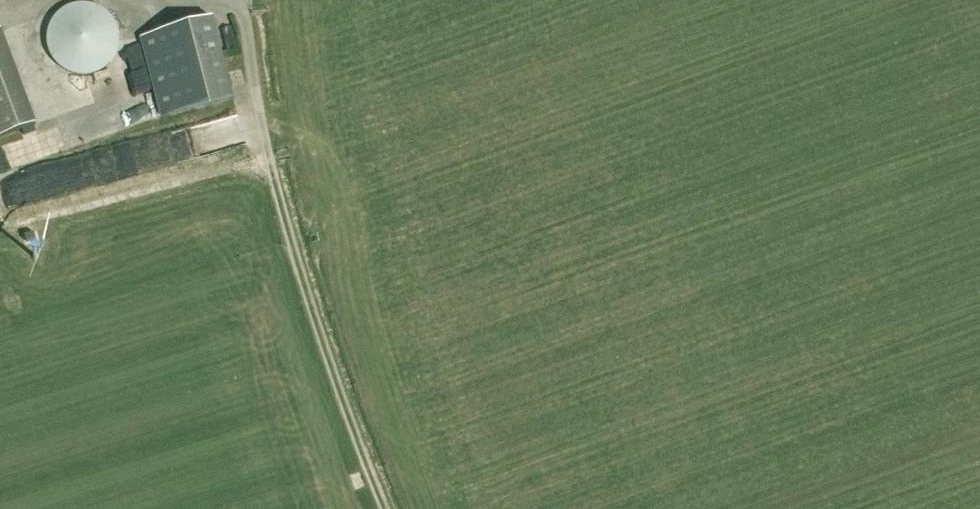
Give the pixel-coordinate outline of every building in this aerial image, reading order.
[(47,39),(47,40),(47,42),(47,43),(48,44),(48,45),(48,46),(48,47),(49,49),(49,50),(49,51),(50,52),(50,53),(51,54),(51,55),(52,56),(53,57),(53,58),(54,59),(55,60),(55,61),(56,62),(57,63),(58,64),(59,65),(60,66),(61,66),(61,67),(62,68),(63,68),(64,69),(65,70),(67,70),(68,71),(69,71),(70,72),(71,72),(72,73),(73,73),(74,73),(76,73),(77,74),(78,74),(79,74),(80,74),(81,74),(83,74),(84,74),(85,74),(86,74),(87,74),(89,74),(90,74),(91,73),(92,73),(93,73),(94,72),(96,72),(97,72),(98,71),(99,71),(100,70),(101,70),(102,69),(103,68),(104,68),(105,67),(106,66),(107,65),(108,65),(109,64),(109,63),(110,62),(111,61),(112,60),(113,59),(113,58),(114,57),(114,56),(115,55),(116,54),(116,53),(117,52),(117,51),(117,49),(118,48),(118,47),(118,46),(119,45),(119,44),(119,42),(119,41),(119,40),(119,39),(119,38),(119,37),(119,36),(119,35),(119,34),(119,32),(118,31),(118,30),(118,29),(118,28),(117,26),(117,25),(116,24),(116,23),(115,22),(115,21),(114,20),(113,19),(113,18),(112,17),(111,16),(111,15),(110,14),(109,13),(108,12),(107,12),(106,11),(106,10),(105,9),(104,9),(103,8),(102,7),(101,7),(99,6),(98,6),(97,5),(96,5),(95,4),(94,4),(93,4),(92,3),(90,3),(89,3),(88,3),(87,2),(86,2),(84,2),(83,2),(82,2),(81,2),(80,2),(78,3),(77,3),(76,3),(75,3),(74,3),(73,4),(71,4),(70,5),(69,5),(68,6),(67,6),(66,7),(65,7),(64,8),(63,8),(62,9),(61,10),(60,11),(59,11),(58,12),(57,13),(57,14),(56,15),(55,16),(54,17),(54,18),(53,19),(52,20),(52,21),(51,22),(51,23),(50,24),(50,25),(49,26),(49,27),(48,28),(48,30),(48,31),(48,32),(47,33),(47,34),(47,36),(47,37),(47,38),(47,39)] [(141,37),(161,116),(235,97),(214,16),(141,37)] [(37,123),(2,29),(0,30),(0,136),(37,123)]
